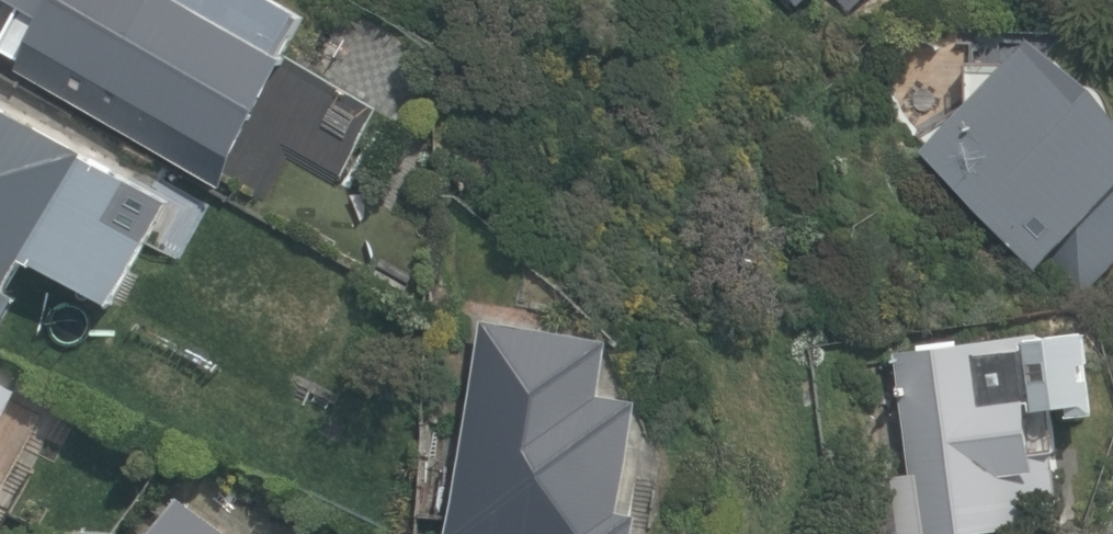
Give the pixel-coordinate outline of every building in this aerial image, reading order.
[(124,72),(368,205),(443,68),(318,0),(270,0),(259,21),(221,0),(39,0),(38,1),(86,27),(60,76),(108,102),(124,72)] [(869,35),(911,0),(840,0),(869,35)] [(1112,233),(1112,80),(1077,39),(1008,100),(982,71),(906,139),(1043,294),(1112,233)] [(0,91),(0,291),(63,325),(87,282),(185,335),(245,224),(0,91)] [(970,361),(984,533),(1112,533),(1112,532),(1110,491),(1112,490),(1112,349),(970,361)] [(582,353),(534,533),(718,533),(741,450),(703,440),(716,389),(582,353)] [(63,448),(28,429),(38,410),(0,389),(0,533),(16,533),(63,448)] [(203,507),(184,533),(242,533),(203,507)]
